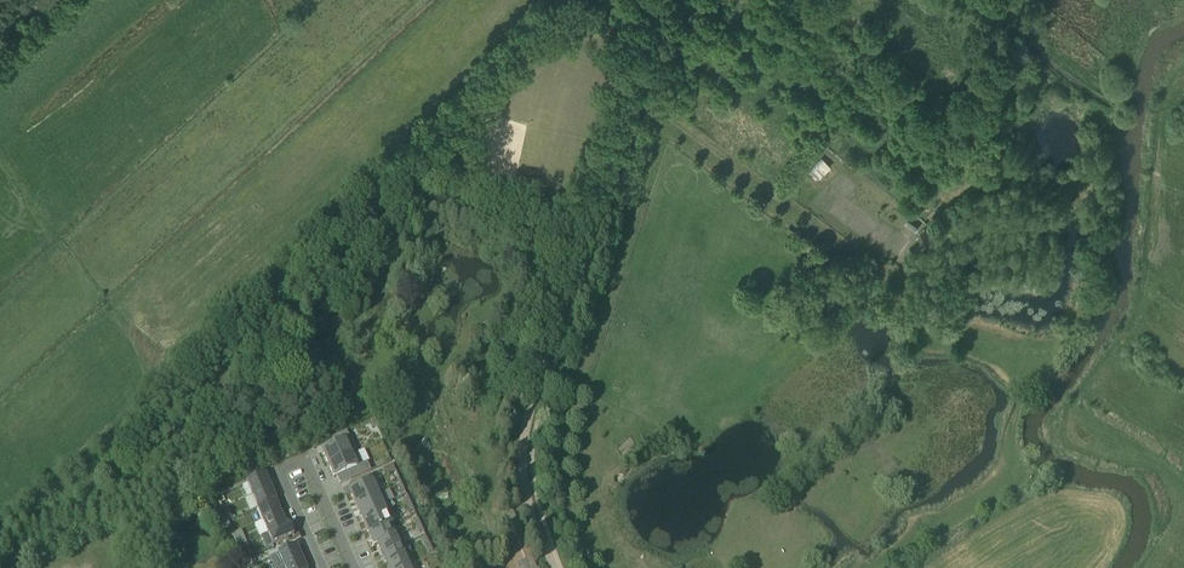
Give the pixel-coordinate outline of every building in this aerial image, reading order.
[(822,158),(809,169),(818,178),(830,167),(822,158)] [(936,230),(929,226),(927,229),(923,227),(916,239),(921,242),(914,252),(920,256),(936,230)] [(335,446),(323,452),(328,465),(356,452),(347,432),(332,438),(335,446)] [(356,452),(328,465),(329,467),(334,478),(337,477),(347,472),(351,480),(370,471),(371,471),(367,462),(361,465),(356,452)] [(352,491),(350,492),(355,505),(380,494),(380,493),(374,481),(372,474),(360,479),(363,486),(360,488),(352,491)] [(247,483),(252,495),(270,487),(265,475),(247,483)] [(276,500),(270,487),(252,495),(258,508),(275,500),(275,501),(276,500)] [(355,505),(360,515),(385,504),(388,503),(383,492),(380,493),(380,494),(355,505)] [(219,504),(225,502),(222,495),(216,497),(219,504)] [(280,513),(275,501),(275,500),(258,508),(256,508),(262,521),(280,513)] [(385,504),(360,515),(364,525),(389,514),(389,513),(385,504)] [(286,525),(280,513),(262,521),(267,533),(286,525)] [(219,517),(222,524),(228,521),(225,514),(219,517)] [(389,514),(364,525),(369,535),(391,525),(392,525),(394,524),(389,514)] [(517,520),(514,521),(511,515),(507,517),(510,524),(500,528),(516,567),(536,567),(517,520)] [(230,528),(228,521),(222,524),(225,530),(230,528)] [(294,535),(290,528),(289,524),(286,525),(267,533),(272,545),(294,535)] [(391,525),(369,535),(370,537),(374,546),(377,545),(377,544),(396,536),(396,535),(392,525),(391,525)] [(396,536),(377,544),(377,545),(382,554),(403,545),(406,544),(401,533),(396,535),(396,536)] [(244,536),(235,540),(238,547),(243,544),(247,543),(244,536)] [(243,544),(238,547),(241,554),(244,561),(249,558),(246,551),(250,550),(247,543),(243,544)] [(403,545),(382,554),(385,561),(386,564),(405,556),(408,555),(404,547),(403,545)] [(278,554),(283,567),(302,559),(296,546),(278,554)] [(386,564),(388,567),(405,567),(409,566),(409,565),(405,556),(386,564)] [(302,559),(283,567),(284,567),(306,567),(302,559)]
